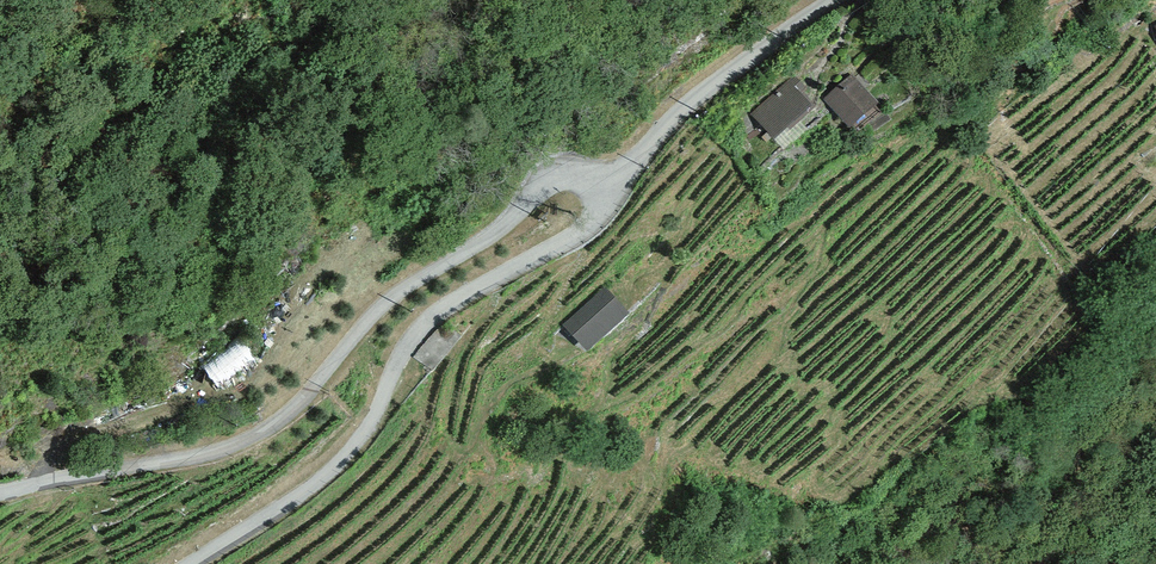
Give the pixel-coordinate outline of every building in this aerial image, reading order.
[(874,107),(852,81),(828,100),(850,126),(874,107)] [(754,116),(775,140),(812,108),(791,85),(754,116)] [(604,295),(568,328),(588,350),(624,317),(604,295)] [(444,323),(413,357),(432,374),(462,339),(444,323)] [(218,387),(257,363),(243,342),(205,366),(218,387)]
